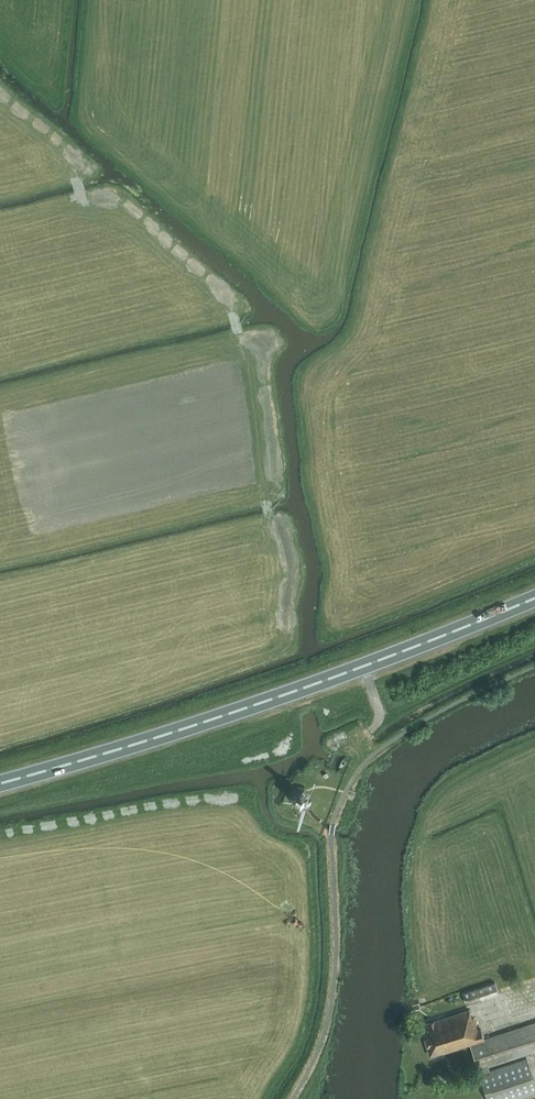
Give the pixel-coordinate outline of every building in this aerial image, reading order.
[(297,786),(296,786),(293,788),(292,789),(291,789),(291,790),(290,796),(289,796),(289,797),(290,797),(293,802),(294,803),(299,804),(301,804),(305,800),(306,801),(306,800),(306,799),(307,794),(308,794),(307,793),(304,788),(303,787),(297,786)] [(499,994),(495,982),(464,993),(468,1004),(499,994)] [(478,1069),(488,1098),(517,1098),(534,1093),(534,1082),(527,1058),(490,1070),(488,1066),(534,1051),(534,1023),(484,1039),(481,1028),(477,1030),(473,1017),(472,1018),(469,1009),(425,1023),(425,1025),(422,1027),(431,1054),(440,1051),(441,1053),(470,1044),(478,1069)]
